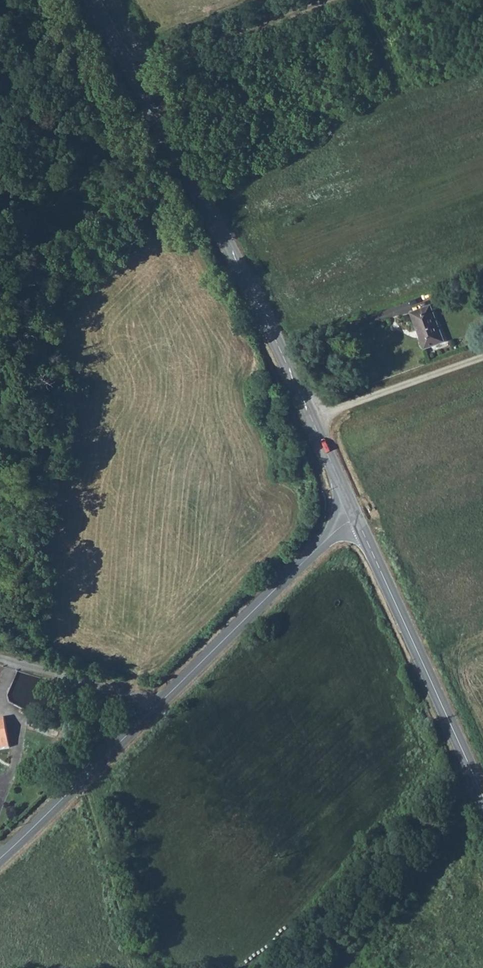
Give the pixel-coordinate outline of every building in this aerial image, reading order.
[(425,348),(443,340),(430,306),(412,313),(425,348)] [(10,747),(6,719),(0,720),(0,749),(10,747)]
